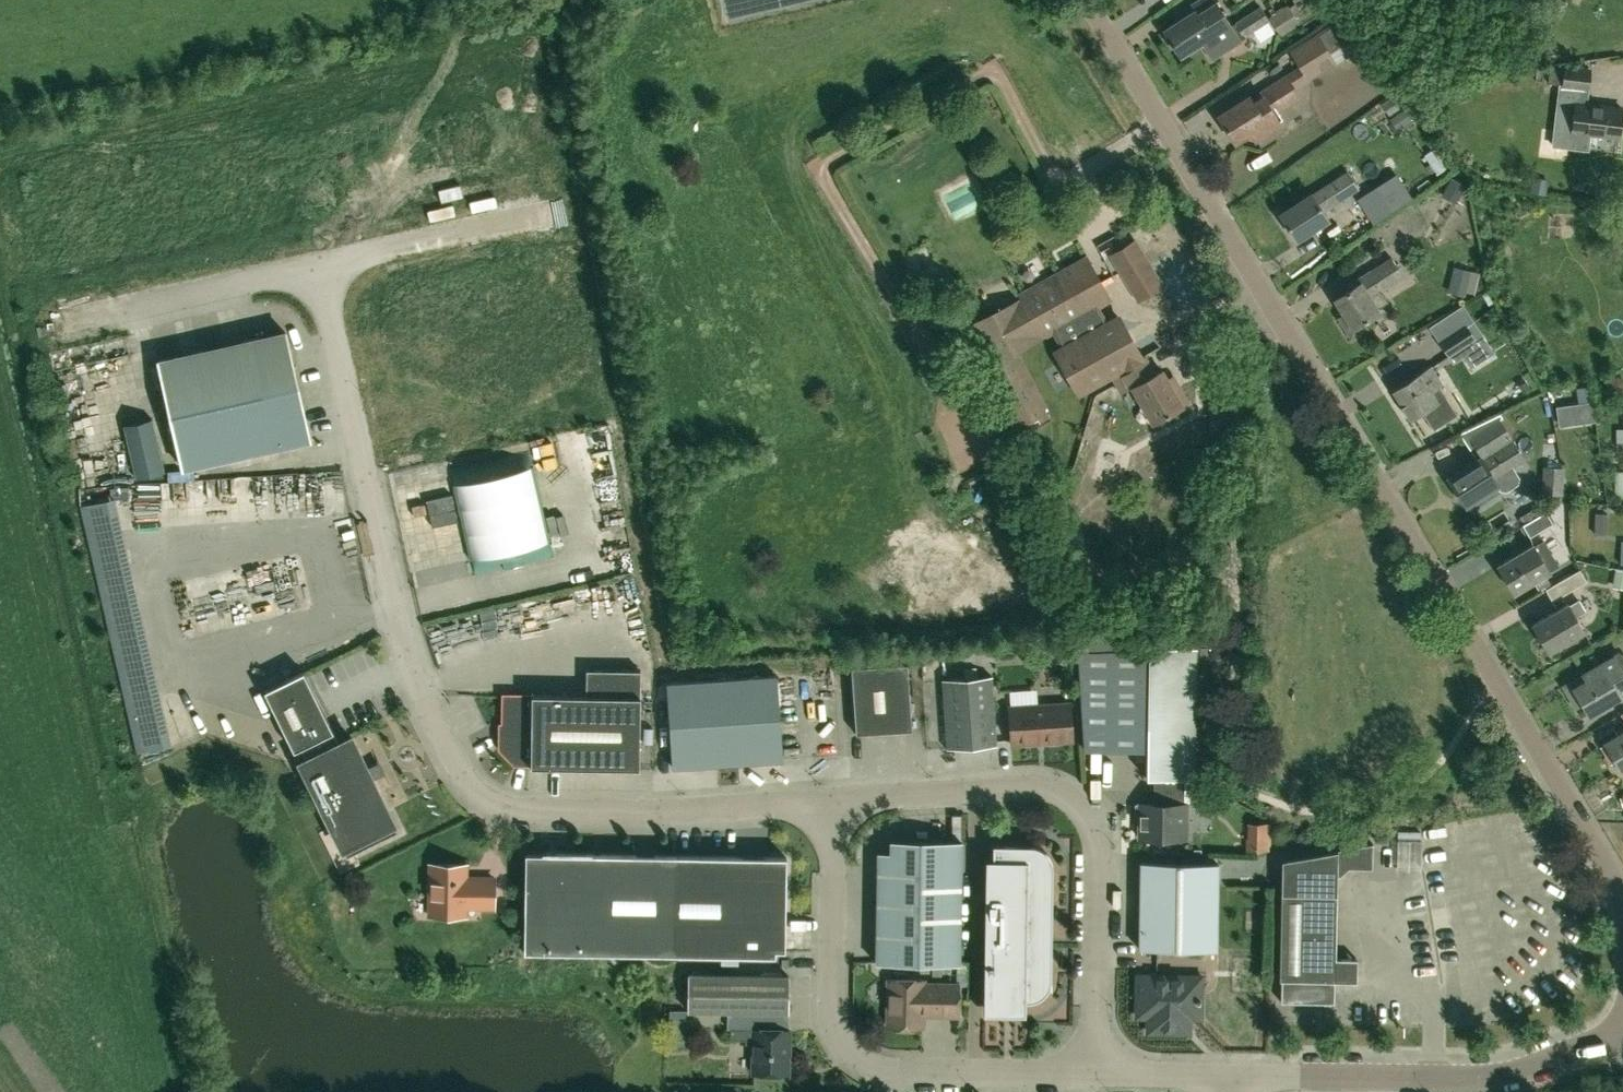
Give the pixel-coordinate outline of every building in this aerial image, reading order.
[(1215,5),(1212,0),(1202,0),(1177,16),(1180,21),(1165,31),(1181,56),(1202,42),(1203,42),(1202,42),(1211,36),(1199,16),(1215,5)] [(1337,7),(1332,0),(1311,0),(1323,17),(1337,7)] [(1300,22),(1288,4),(1270,16),(1282,34),(1300,22)] [(1254,28),(1246,15),(1228,26),(1215,5),(1199,16),(1211,36),(1202,42),(1203,42),(1202,42),(1211,57),(1244,37),(1243,35),(1254,28)] [(1246,15),(1254,28),(1270,19),(1261,5),(1246,15)] [(1287,75),(1296,89),(1311,80),(1309,78),(1337,61),(1332,54),(1352,42),(1338,19),(1291,49),(1301,65),(1287,75)] [(1589,90),(1592,67),(1565,64),(1564,67),(1550,65),(1548,83),(1558,84),(1563,84),(1562,87),(1589,90)] [(1301,97),(1296,89),(1287,75),(1251,98),(1250,96),(1219,117),(1235,141),(1248,133),(1255,143),(1284,125),(1280,120),(1283,118),(1279,112),(1301,97)] [(1589,132),(1620,136),(1622,109),(1588,105),(1589,90),(1562,87),(1563,84),(1558,84),(1551,145),(1587,149),(1589,132)] [(1343,199),(1360,189),(1348,170),(1331,180),(1332,182),(1312,195),(1311,194),(1280,214),(1297,240),(1328,219),(1324,212),(1343,199)] [(1396,192),(1389,182),(1381,186),(1380,185),(1359,198),(1369,212),(1376,223),(1397,209),(1391,198),(1390,199),(1388,197),(1396,192)] [(1138,301),(1161,287),(1133,241),(1110,255),(1138,301)] [(1403,275),(1391,257),(1370,271),(1369,270),(1346,285),(1350,290),(1335,300),(1345,314),(1340,318),(1353,338),(1369,328),(1365,322),(1380,312),(1378,308),(1390,301),(1382,290),(1371,297),(1370,296),(1380,289),(1380,290),(1403,275)] [(1025,298),(963,333),(1015,426),(1045,409),(1050,418),(1083,400),(1078,389),(1047,407),(1015,349),(1052,328),(1063,349),(1060,351),(1081,388),(1112,370),(1122,389),(1132,384),(1153,421),(1183,405),(1182,404),(1188,401),(1180,386),(1174,389),(1163,370),(1150,377),(1139,358),(1140,357),(1118,318),(1109,323),(1098,303),(1109,298),(1087,259),(1024,295),(1025,298)] [(1466,291),(1468,283),(1453,279),(1450,292),(1465,296),(1466,291)] [(1452,359),(1479,341),(1463,317),(1435,335),(1452,359)] [(185,468),(311,439),(287,331),(161,359),(185,468)] [(1483,373),(1504,370),(1501,347),(1480,350),(1483,373)] [(1457,413),(1447,397),(1448,396),(1441,386),(1444,384),(1432,365),(1393,390),(1412,419),(1424,411),(1434,427),(1433,428),(1434,429),(1459,413),(1458,412),(1457,413)] [(153,418),(124,424),(137,478),(165,471),(153,418)] [(1506,490),(1517,483),(1519,477),(1513,468),(1526,460),(1499,419),(1469,438),(1482,457),(1449,478),(1466,504),(1497,484),(1500,489),(1506,490)] [(530,450),(451,468),(474,574),(553,556),(530,450)] [(951,497),(966,490),(964,486),(997,470),(995,464),(961,481),(960,477),(945,484),(951,497)] [(224,476),(212,477),(213,494),(225,493),(224,476)] [(138,484),(140,508),(149,507),(148,483),(138,484)] [(91,504),(91,487),(80,487),(81,506),(83,506),(139,751),(172,743),(115,498),(91,504)] [(1560,504),(1561,494),(1544,492),(1544,499),(1550,510),(1560,504)] [(1531,536),(1554,522),(1547,510),(1523,524),(1531,536)] [(1551,553),(1545,541),(1535,547),(1534,544),(1499,564),(1515,592),(1550,572),(1559,566),(1551,553)] [(1553,600),(1588,580),(1581,568),(1546,588),(1553,600)] [(1585,611),(1579,600),(1570,606),(1568,603),(1534,624),(1550,651),(1585,631),(1576,616),(1585,611)] [(456,616),(460,639),(473,637),(474,642),(457,645),(458,653),(502,646),(497,610),(456,616)] [(1195,780),(1197,649),(1149,648),(1147,779),(1155,780),(1155,792),(1162,792),(1162,805),(1136,805),(1135,821),(1140,821),(1140,839),(1186,840),(1187,805),(1184,805),(1184,780),(1195,780)] [(1582,683),(1580,678),(1565,687),(1576,707),(1582,704),(1588,714),(1619,697),(1620,698),(1622,696),(1622,658),(1621,653),(1583,674),(1587,680),(1582,683)] [(858,736),(914,732),(909,665),(853,669),(858,736)] [(340,743),(304,671),(265,690),(295,750),(302,747),(307,758),(300,762),(347,856),(398,830),(373,779),(371,780),(370,778),(377,775),(375,771),(373,767),(367,770),(366,768),(367,767),(352,737),(340,743)] [(667,685),(673,770),(782,762),(776,677),(667,685)] [(949,750),(998,747),(993,678),(944,681),(949,750)] [(639,767),(640,697),(503,695),(503,722),(500,722),(499,748),(514,763),(532,764),(532,765),(639,767)] [(1013,746),(1074,742),(1071,705),(1010,709),(1013,746)] [(1622,767),(1622,732),(1606,742),(1606,743),(1603,745),(1611,761),(1615,759),(1620,768),(1622,767)] [(1270,850),(1270,844),(1270,839),(1248,838),(1246,838),(1246,849),(1270,850)] [(961,964),(963,842),(893,841),(892,853),(880,853),(878,963),(961,964)] [(984,1013),(1026,1014),(1026,1000),(1031,1000),(1037,998),(1041,996),(1046,992),(1048,988),(1050,983),(1051,976),(1053,868),(1053,864),(1052,861),(1049,855),(1046,851),(1041,847),(1036,845),(1029,844),(993,844),(993,859),(986,859),(984,1013)] [(1292,858),(1281,859),(1280,980),(1281,980),(1281,1003),(1334,1004),(1334,981),(1357,982),(1357,958),(1335,958),(1337,877),(1348,866),(1369,867),(1370,844),(1367,845),(1341,849),(1335,850),(1307,855),(1292,858)] [(527,952),(776,955),(776,950),(785,950),(787,857),(528,853),(527,952)] [(1218,950),(1219,863),(1141,862),(1140,949),(1218,950)] [(477,881),(468,881),(469,865),(433,864),(432,915),(468,916),(468,907),(497,907),(497,879),(477,878),(477,881)] [(791,1013),(791,976),(692,975),(691,1011),(791,1013)] [(1201,1016),(1202,977),(1140,976),(1139,1015),(1151,1015),(1150,1031),(1182,1031),(1190,1024),(1190,1016),(1201,1016)] [(960,1015),(960,985),(925,984),(925,980),(891,979),(890,1027),(924,1028),(925,1015),(960,1015)] [(790,1073),(790,1031),(793,1031),(793,1029),(731,1028),(731,1039),(746,1040),(746,1044),(757,1044),(756,1073),(790,1073)]
